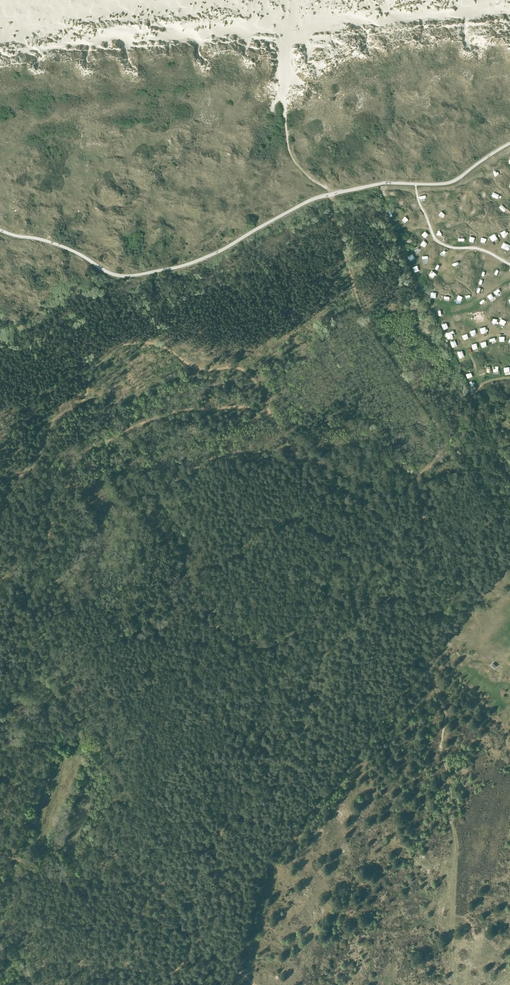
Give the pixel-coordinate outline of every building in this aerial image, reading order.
[(35,824),(38,816),(32,813),(29,821),(35,824)]
